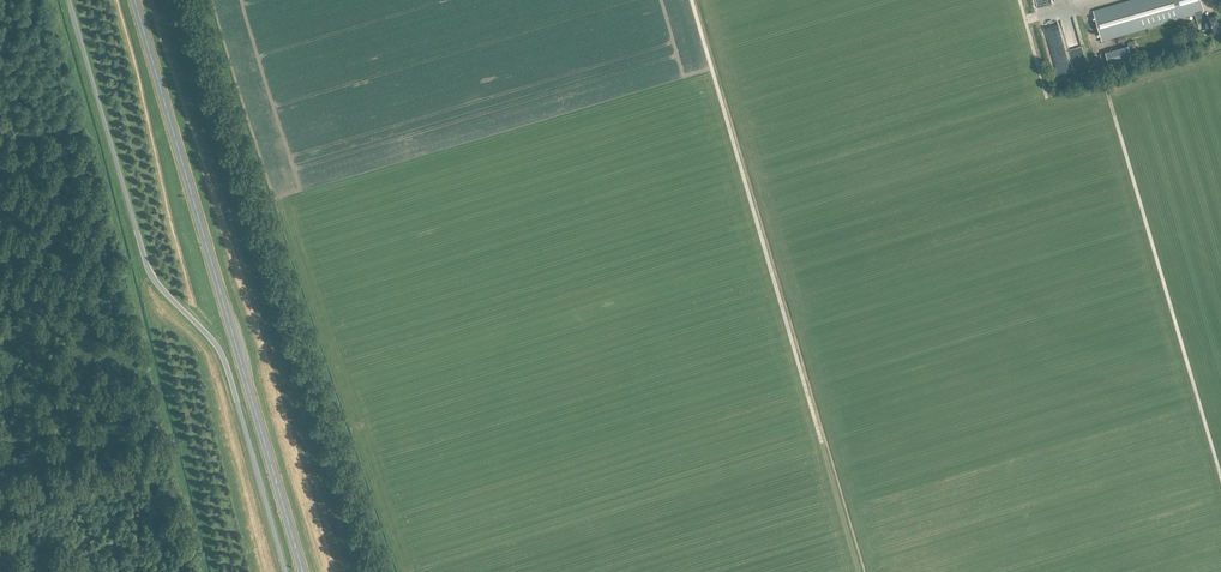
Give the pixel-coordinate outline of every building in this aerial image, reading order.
[(1037,15),(1069,6),(1067,0),(1061,0),(1035,8),(1037,15)] [(1195,14),(1202,12),(1204,11),(1201,0),(1131,0),(1093,11),(1102,41),(1195,14)] [(1204,18),(1202,12),(1195,14),(1198,24),(1205,22),(1206,27),(1208,27),(1209,32),(1218,29),(1217,24),(1218,24),(1215,15),(1204,18)] [(1044,28),(1054,25),(1052,17),(1042,19),(1044,28)] [(1048,38),(1079,30),(1077,20),(1046,29),(1048,38)] [(1064,38),(1047,40),(1050,63),(1070,61),(1068,49),(1065,49),(1064,38)] [(1133,40),(1128,42),(1131,52),(1136,51),(1133,40)] [(1184,44),(1186,52),(1198,49),(1195,41),(1184,44)] [(1105,52),(1110,68),(1133,62),(1128,46),(1105,52)] [(1078,47),(1070,48),(1071,56),(1080,54),(1078,47)]
